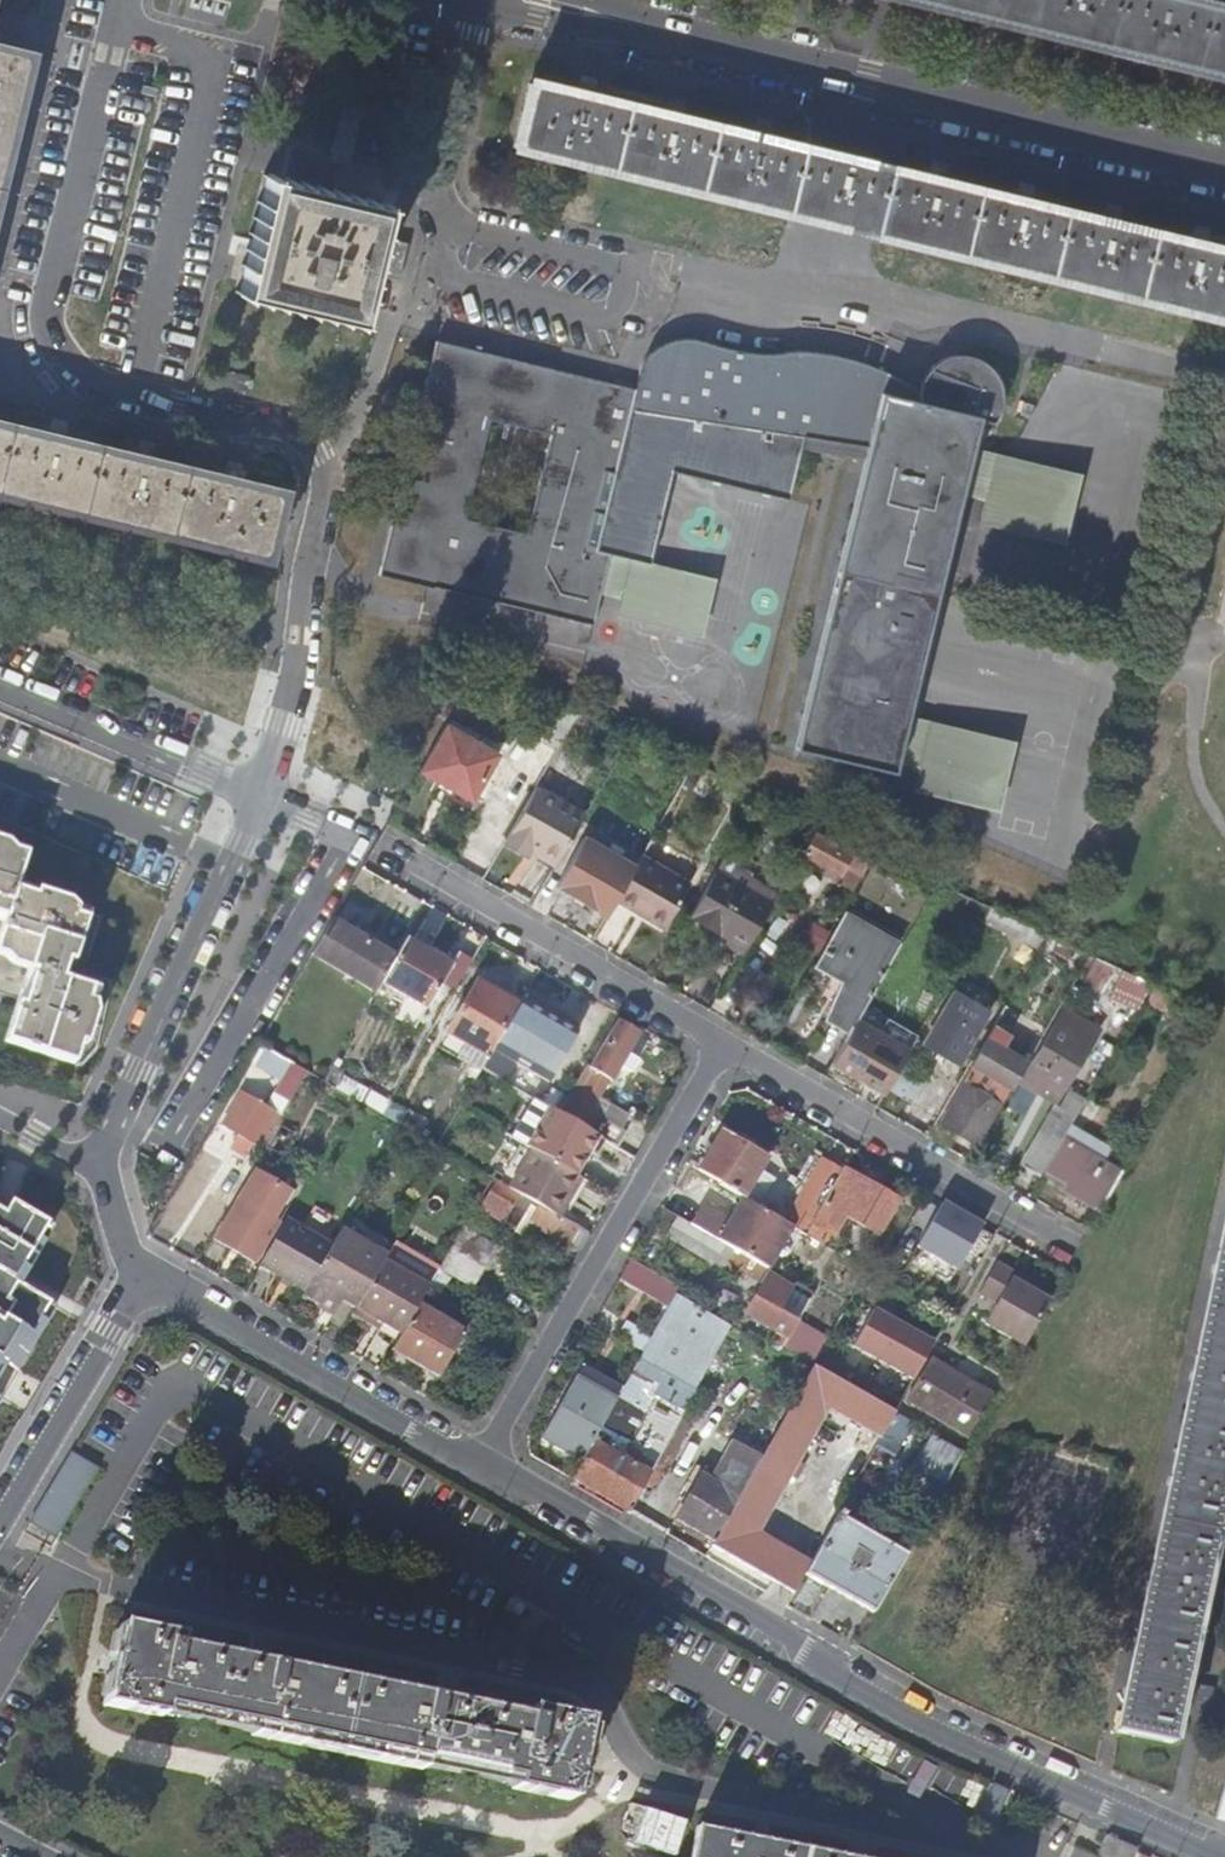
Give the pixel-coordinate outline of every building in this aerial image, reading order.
[(1224,75),(1224,0),(920,0),(1224,75)] [(31,55),(0,47),(0,183),(31,55)] [(1114,223),(1093,218),(1068,212),(1020,200),(952,184),(896,171),(808,149),(727,129),(690,120),(611,100),(553,87),(534,82),(518,145),(646,175),(725,195),(826,220),(930,245),(1024,268),(1061,278),(1080,283),(1131,295),(1201,312),(1224,318),(1224,251),(1172,238),(1134,229),(1114,223)] [(361,279),(380,202),(329,190),(267,175),(253,233),(238,292),(285,304),(351,320),(361,279)] [(434,334),(377,569),(432,583),(432,581),(553,611),(592,619),(600,587),(609,549),(650,558),(672,466),(789,495),(802,445),(864,460),(795,748),(894,771),(896,760),(918,765),(913,789),(996,808),(1012,741),(906,715),(954,519),(977,524),(972,547),(1054,567),(1070,498),(966,473),(972,445),(986,448),(992,445),(1006,420),(1016,402),(1015,395),(1012,386),(1008,377),(997,366),(989,361),(981,358),(971,357),(962,357),(948,361),(934,372),(927,381),(923,391),(921,403),(907,393),(892,383),(851,365),(826,358),(803,353),(770,354),(755,353),(728,347),(708,342),(687,334),(675,332),(665,335),(656,339),(647,346),(641,356),(635,383),(434,334)] [(250,375),(229,370),(225,384),(247,389),(250,375)] [(1004,436),(1008,429),(1013,421),(1016,410),(1016,402),(1006,420),(992,445),(998,442),(1004,436)] [(268,556),(282,490),(0,422),(0,490),(268,556)] [(701,632),(714,574),(650,558),(609,549),(600,587),(619,591),(615,614),(701,632)] [(447,723),(443,731),(446,733),(433,755),(459,770),(454,778),(478,792),(508,740),(473,730),(447,723)] [(505,841),(527,854),(530,849),(555,864),(583,816),(535,788),(505,841)] [(856,845),(819,826),(802,855),(855,886),(867,865),(851,855),(856,845)] [(583,840),(555,889),(605,918),(614,902),(619,894),(621,890),(633,869),(583,840)] [(505,841),(502,847),(524,860),(527,854),(505,841)] [(7,926),(0,949),(0,959),(8,961),(15,969),(29,973),(5,1045),(78,1069),(85,1049),(88,1049),(99,1015),(98,1010),(102,997),(67,985),(74,962),(79,964),(94,919),(83,915),(70,905),(39,894),(37,900),(17,894),(27,859),(15,855),(6,845),(0,843),(0,924),(7,926)] [(530,849),(527,854),(552,869),(555,864),(530,849)] [(688,887),(639,859),(633,869),(621,890),(619,894),(614,902),(664,931),(688,887)] [(779,894),(721,863),(714,874),(772,906),(779,894)] [(772,906),(714,874),(689,919),(745,952),(772,906)] [(1015,939),(1023,925),(991,909),(984,921),(1015,939)] [(899,946),(843,915),(813,966),(842,982),(831,1018),(852,1029),(854,1024),(899,946)] [(1046,936),(1031,929),(1023,925),(1015,939),(1037,951),(1046,936)] [(337,927),(317,960),(375,993),(379,985),(391,966),(363,949),(366,944),(337,927)] [(449,969),(404,943),(394,959),(391,966),(379,985),(424,1011),(449,969)] [(366,944),(363,949),(391,966),(394,959),(366,944)] [(1124,970),(1111,996),(1141,1011),(1154,985),(1124,970)] [(492,1051),(518,1008),(475,984),(445,1034),(487,1060),(492,1051)] [(1153,990),(1147,1002),(1166,1011),(1172,1000),(1153,990)] [(956,991),(924,1046),(956,1065),(988,1010),(956,991)] [(1029,1065),(1026,1064),(1024,1068),(1015,1084),(1040,1100),(1045,1092),(1059,1100),(1099,1029),(1063,1008),(1029,1065)] [(596,1137),(616,1149),(625,1133),(591,1113),(609,1082),(637,1035),(618,1024),(605,1047),(603,1046),(588,1070),(585,1068),(558,1115),(596,1137)] [(897,1071),(906,1055),(854,1024),(852,1029),(831,1065),(869,1086),(882,1063),(897,1071)] [(1009,1038),(992,1028),(972,1062),(975,1064),(940,1125),(957,1135),(960,1130),(1003,1055),(1000,1054),(1009,1038)] [(481,1070),(500,1082),(512,1062),(548,1083),(562,1061),(511,1031),(497,1054),(492,1051),(487,1060),(481,1070)] [(1008,1058),(1003,1055),(960,1130),(977,1141),(1009,1087),(996,1079),(1008,1058)] [(1015,1084),(1024,1068),(1008,1058),(996,1079),(1009,1087),(1012,1089),(1015,1084)] [(882,1063),(869,1086),(883,1095),(886,1090),(897,1071),(882,1063)] [(305,1073),(291,1065),(274,1094),(288,1102),(305,1073)] [(925,1087),(897,1071),(886,1090),(914,1106),(925,1087)] [(342,1078),(335,1090),(353,1101),(366,1109),(374,1096),(342,1078)] [(251,1145),(260,1150),(279,1117),(240,1094),(220,1127),(234,1135),(233,1138),(236,1140),(228,1154),(241,1161),(251,1145)] [(380,1116),(387,1104),(374,1096),(366,1109),(380,1116)] [(404,1114),(387,1104),(380,1116),(397,1126),(404,1114)] [(573,1175),(596,1137),(558,1115),(555,1114),(554,1113),(532,1151),(573,1175)] [(1062,1139),(1066,1133),(1053,1125),(1048,1133),(1044,1130),(1023,1167),(1040,1177),(1044,1171),(1062,1139)] [(268,1148),(280,1155),(292,1135),(280,1127),(268,1148)] [(720,1184),(718,1187),(740,1200),(742,1201),(754,1180),(765,1160),(720,1134),(698,1172),(720,1184)] [(1099,1211),(1121,1173),(1062,1139),(1044,1171),(1064,1183),(1061,1189),(1099,1211)] [(578,1178),(573,1175),(532,1151),(509,1191),(537,1207),(551,1215),(559,1202),(563,1204),(578,1178)] [(810,1228),(841,1174),(823,1164),(786,1227),(789,1228),(805,1237),(810,1228)] [(860,1185),(841,1174),(810,1228),(832,1239),(843,1219),(876,1238),(896,1203),(862,1183),(860,1185)] [(251,1176),(212,1240),(251,1264),(274,1225),(266,1220),(282,1194),(251,1176)] [(754,1180),(742,1201),(756,1209),(768,1188),(754,1180)] [(478,1210),(521,1235),(536,1209),(489,1181),(485,1188),(488,1190),(478,1210)] [(701,1210),(691,1227),(726,1247),(727,1248),(734,1252),(752,1262),(762,1268),(764,1269),(789,1228),(786,1227),(756,1209),(742,1201),(740,1200),(725,1224),(701,1210)] [(551,1215),(555,1218),(563,1204),(559,1202),(551,1215)] [(18,1211),(11,1208),(8,1212),(0,1207),(0,1372),(2,1369),(14,1376),(51,1313),(8,1287),(43,1226),(18,1211)] [(553,1233),(560,1221),(555,1218),(551,1215),(537,1207),(536,1209),(521,1235),(523,1236),(529,1225),(551,1236),(553,1233)] [(1176,1449),(1115,1732),(1168,1744),(1178,1699),(1181,1683),(1200,1594),(1204,1578),(1222,1488),(1224,1476),(1224,1215),(1176,1449)] [(570,1242),(577,1230),(560,1221),(553,1233),(570,1242)] [(691,1227),(680,1221),(669,1240),(716,1266),(727,1248),(726,1247),(691,1227)] [(281,1224),(255,1268),(302,1294),(328,1250),(296,1233),(281,1224)] [(493,1247),(461,1228),(437,1269),(427,1287),(439,1295),(450,1277),(469,1288),(493,1247)] [(579,1249),(587,1236),(577,1230),(570,1242),(569,1244),(579,1249)] [(302,1294),(299,1299),(319,1311),(327,1296),(337,1302),(343,1305),(373,1254),(337,1234),(332,1244),(328,1250),(302,1294)] [(954,1268),(968,1276),(983,1250),(969,1242),(954,1268)] [(743,1277),(746,1272),(752,1262),(734,1252),(726,1267),(743,1277)] [(343,1305),(352,1310),(379,1265),(382,1260),(373,1254),(343,1305)] [(668,1302),(676,1282),(629,1261),(620,1281),(668,1302)] [(746,1272),(763,1282),(767,1276),(763,1273),(765,1270),(764,1269),(762,1268),(752,1262),(746,1272)] [(988,1324),(1024,1344),(1047,1303),(1026,1291),(1011,1282),(1014,1275),(994,1264),(976,1296),(996,1307),(988,1324)] [(398,1336),(415,1306),(425,1290),(379,1265),(352,1310),(398,1336)] [(866,1273),(861,1282),(872,1289),(877,1279),(867,1272),(866,1273)] [(1030,1284),(1014,1275),(1011,1282),(1026,1291),(1030,1284)] [(778,1354),(781,1348),(796,1324),(776,1312),(786,1295),(775,1289),(779,1282),(767,1276),(763,1282),(743,1316),(779,1337),(771,1350),(778,1354)] [(876,1290),(855,1326),(906,1354),(926,1318),(876,1290)] [(647,1474),(730,1326),(674,1294),(604,1419),(591,1442),(647,1474)] [(330,1317),(337,1302),(327,1296),(319,1311),(330,1317)] [(389,1351),(436,1378),(462,1334),(415,1306),(398,1336),(389,1351)] [(969,1383),(970,1381),(973,1376),(956,1366),(953,1371),(952,1373),(929,1360),(917,1382),(919,1383),(916,1388),(922,1391),(925,1386),(978,1417),(990,1396),(969,1383)] [(791,1595),(802,1576),(808,1565),(754,1534),(795,1462),(787,1458),(819,1403),(879,1438),(892,1414),(811,1367),(759,1459),(743,1486),(737,1498),(712,1541),(709,1546),(791,1595)] [(579,1463),(591,1442),(604,1419),(597,1415),(602,1407),(583,1396),(584,1394),(569,1386),(538,1439),(579,1463)] [(917,1468),(946,1485),(961,1457),(934,1441),(917,1468)] [(568,1480),(626,1513),(647,1474),(591,1442),(579,1463),(568,1480)] [(743,1486),(759,1459),(737,1446),(721,1474),(743,1486)] [(68,1450),(33,1524),(62,1538),(98,1464),(68,1450)] [(675,1519),(712,1541),(737,1498),(700,1476),(675,1519)] [(802,1576),(871,1615),(905,1557),(840,1520),(843,1515),(837,1512),(808,1565),(802,1576)] [(1200,1594),(1224,1599),(1224,1582),(1204,1578),(1200,1594)] [(512,1782),(510,1791),(568,1803),(584,1723),(526,1711),(524,1720),(174,1649),(175,1640),(117,1628),(101,1708),(160,1720),(161,1711),(251,1729),(249,1738),(298,1748),(300,1739),(373,1754),(372,1763),(420,1773),(421,1764),(512,1782)] [(1181,1683),(1178,1699),(1207,1705),(1211,1689),(1181,1683)] [(161,1711),(160,1720),(249,1738),(251,1729),(161,1711)] [(298,1748),(372,1763),(373,1754),(300,1739),(298,1748)] [(420,1773),(510,1791),(512,1782),(421,1764),(420,1773)] [(696,1829),(690,1856),(834,1856),(768,1843),(769,1839),(750,1835),(749,1840),(696,1829)] [(1136,1850),(1106,1837),(1097,1856),(1133,1856),(1136,1850)]
